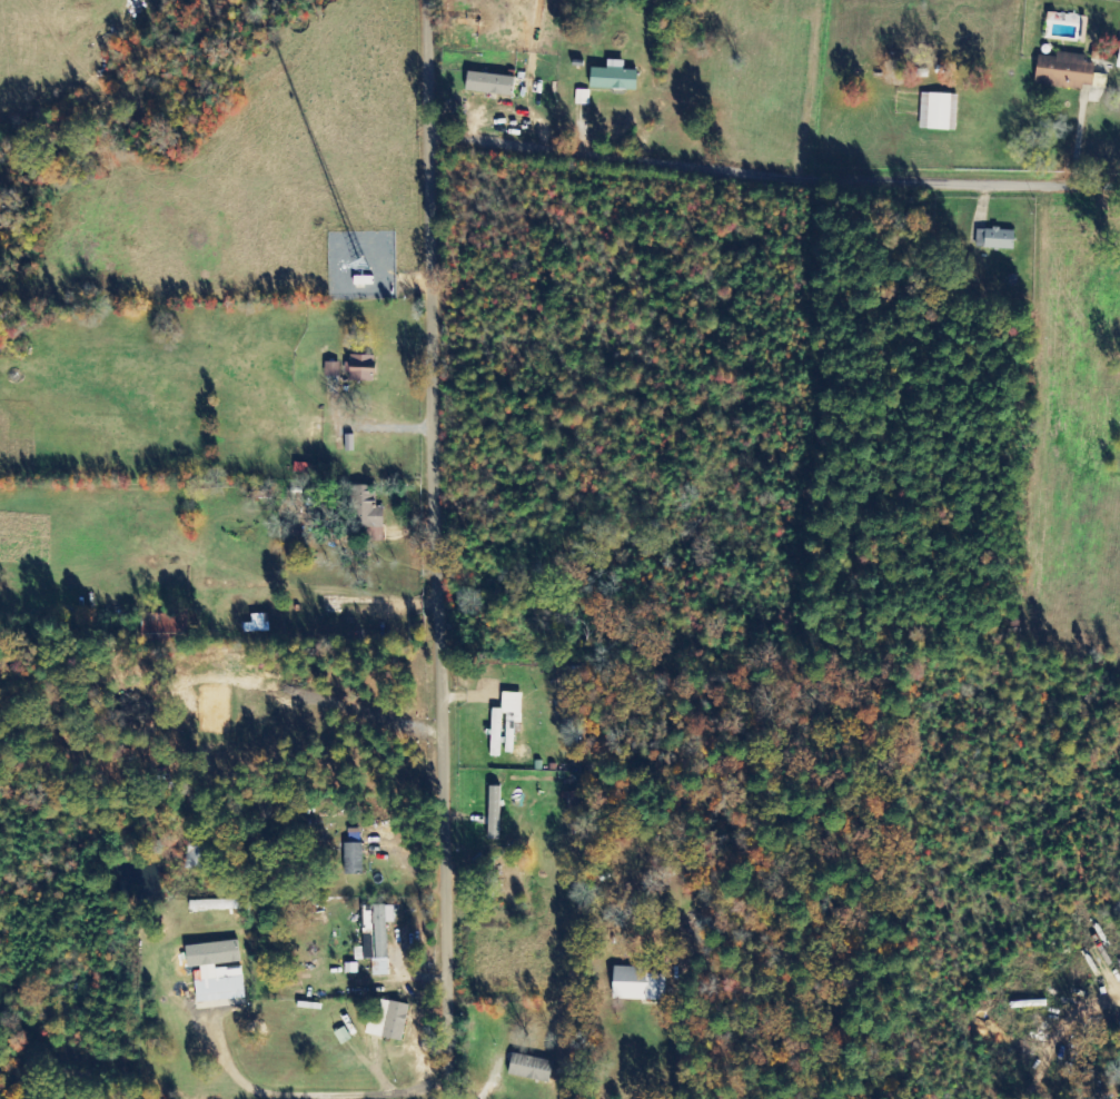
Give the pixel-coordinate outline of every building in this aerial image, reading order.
[(1038,56),(1036,85),(1083,90),(1083,87),(1107,89),(1108,75),(1094,74),(1095,64),(1087,63),(1087,56),(1057,53),(1057,58),(1038,56)] [(592,69),(591,90),(637,91),(638,71),(624,71),(624,62),(608,61),(608,69),(592,69)] [(514,97),(516,77),(469,73),(467,92),(514,97)] [(589,106),(590,91),(577,91),(576,105),(589,106)] [(957,131),(958,95),(922,95),(921,130),(957,131)] [(977,228),(976,248),(1014,250),(1015,230),(977,228)] [(350,380),(375,381),(376,355),(350,354),(350,380)] [(384,541),(383,507),(376,507),(375,485),(357,486),(358,531),(370,531),(370,542),(384,541)] [(141,613),(142,634),(188,633),(188,612),(141,613)] [(501,787),(490,787),(488,840),(500,840),(501,787)] [(362,829),(348,829),(348,842),(345,842),(345,874),(363,874),(362,829)] [(185,869),(205,871),(209,841),(189,839),(185,869)] [(191,902),(191,911),(242,909),(242,900),(191,902)] [(388,976),(388,923),(395,923),(394,905),(374,905),(374,936),(364,936),(364,947),(355,947),(355,961),(373,960),(373,976),(388,976)] [(187,946),(189,968),(200,967),(202,981),(195,982),(198,1010),(229,1007),(229,1001),(246,999),(243,965),(241,965),(239,941),(187,946)] [(666,1001),(667,975),(647,974),(647,968),(614,967),(613,999),(666,1001)] [(409,1005),(390,1002),(384,1038),(404,1041),(409,1005)] [(508,1074),(550,1083),(554,1062),(513,1053),(508,1074)]
